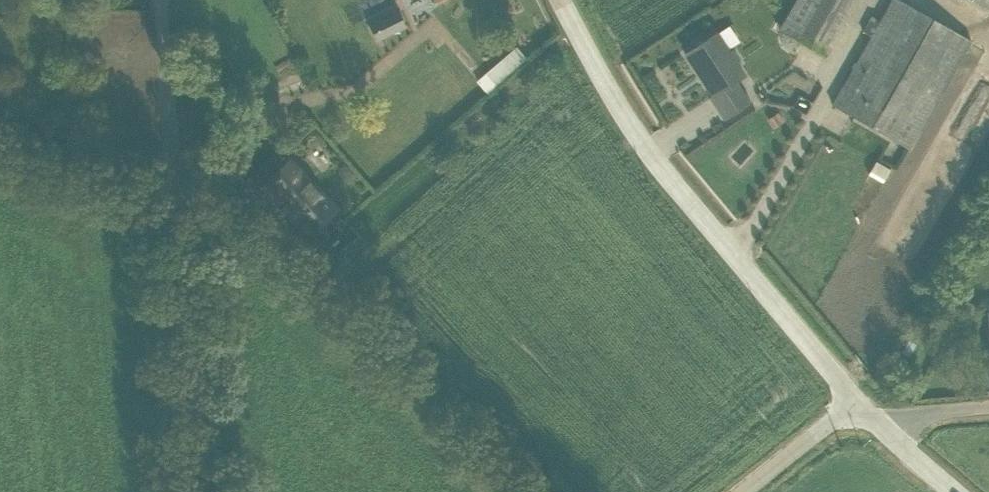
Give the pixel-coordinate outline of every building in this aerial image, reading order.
[(357,41),(393,27),(382,0),(345,0),(342,1),(357,41)] [(860,0),(797,0),(779,34),(827,60),(860,0)] [(973,44),(894,0),(886,0),(827,105),(911,153),(973,44)] [(988,11),(988,0),(968,0),(988,11)] [(677,57),(723,122),(749,104),(734,82),(743,76),(712,32),(677,57)] [(470,69),(496,104),(510,93),(502,82),(521,67),(503,44),(470,69)] [(862,157),(855,173),(871,181),(879,165),(862,157)] [(309,236),(336,212),(291,164),(265,188),(309,236)]
